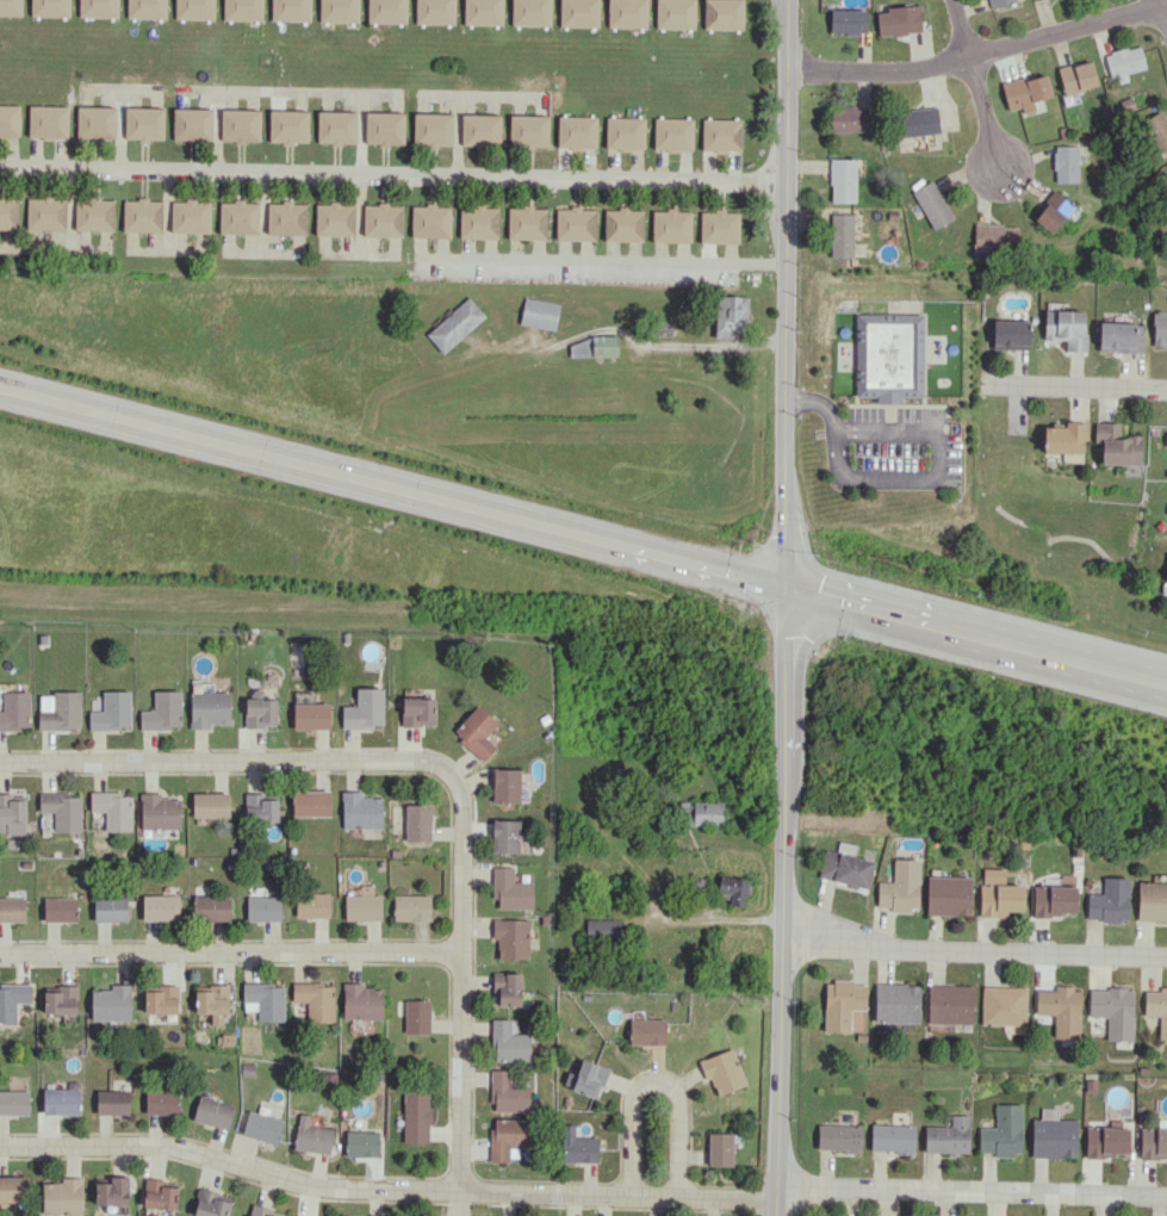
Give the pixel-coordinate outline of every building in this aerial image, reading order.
[(22,16),(22,0),(0,0),(0,16),(22,16)] [(31,16),(70,16),(70,0),(31,0),(31,16)] [(79,16),(118,17),(118,0),(79,0),(79,16)] [(127,18),(166,19),(167,0),(127,0),(127,18)] [(214,20),(214,0),(175,0),(175,19),(214,20)] [(224,20),(262,21),(263,0),(224,0),(224,20)] [(311,21),(311,0),(272,0),(271,21),(311,21)] [(319,22),(358,22),(359,0),(320,0),(319,22)] [(367,22),(406,23),(407,0),(368,0),(367,22)] [(454,24),(455,0),(416,0),(415,23),(454,24)] [(463,24),(502,25),(503,0),(464,0),(463,24)] [(551,0),(512,0),(511,25),(550,26),(551,0)] [(599,0),(560,0),(559,26),(598,27),(599,0)] [(607,27),(647,28),(647,0),(608,0),(607,27)] [(694,29),(695,0),(656,0),(655,28),(694,29)] [(704,29),(743,30),(744,0),(704,0),(704,29)] [(1017,1),(1016,0),(989,0),(992,8),(1017,1)] [(877,13),(878,35),(922,33),(921,5),(886,6),(886,12),(877,13)] [(830,33),(866,34),(867,10),(830,9),(830,33)] [(1126,73),(1146,68),(1140,45),(1106,54),(1114,84),(1128,80),(1126,73)] [(1059,67),(1064,93),(1097,86),(1092,61),(1059,67)] [(1008,110),(1021,107),(1022,114),(1036,110),(1033,100),(1052,95),(1046,74),(1028,79),(1027,76),(1001,83),(1008,110)] [(0,105),(0,136),(19,137),(20,105),(0,105)] [(68,106),(29,105),(28,137),(67,138),(68,106)] [(116,107),(77,106),(76,135),(116,136),(116,107)] [(832,131),(870,131),(870,106),(831,107),(832,131)] [(164,108),(125,107),(125,139),(164,140),(164,108)] [(897,111),(899,137),(940,133),(938,107),(897,111)] [(173,141),(211,142),(212,109),(174,108),(173,141)] [(221,141),(260,142),(260,110),(221,109),(221,141)] [(1158,154),(1166,149),(1166,119),(1161,109),(1140,122),(1158,154)] [(308,143),(309,111),(269,110),(269,142),(308,143)] [(357,112),(318,111),(317,143),(356,144),(357,112)] [(404,145),(404,112),(366,112),(365,144),(404,145)] [(452,145),(453,114),(414,113),(413,144),(452,145)] [(501,115),(462,114),(461,144),(500,145),(501,115)] [(548,146),(548,115),(510,115),(509,146),(548,146)] [(557,147),(596,148),(597,116),(558,115),(557,147)] [(606,117),(605,148),(644,149),(645,118),(606,117)] [(692,150),(693,118),(654,118),(654,150),(692,150)] [(741,151),(741,119),(702,118),(701,150),(741,151)] [(1078,146),(1054,146),(1054,182),(1078,182),(1078,146)] [(856,159),(830,158),(829,202),(855,203),(856,159)] [(912,191),(932,229),(953,218),(933,180),(912,191)] [(1074,204),(1053,191),(1034,220),(1055,234),(1074,204)] [(18,229),(19,199),(4,199),(4,196),(0,196),(0,229),(18,229)] [(66,230),(66,198),(28,197),(27,229),(66,230)] [(114,198),(75,198),(75,230),(114,230),(114,198)] [(163,199),(123,199),(123,231),(162,232),(163,199)] [(171,232),(210,233),(211,201),(171,200),(171,232)] [(259,202),(220,201),(219,233),(259,234),(259,202)] [(267,202),(268,235),(307,234),(307,202),(267,202)] [(355,203),(316,203),(315,235),(354,236),(355,203)] [(364,204),(363,236),(402,237),(403,205),(364,204)] [(450,205),(412,205),(411,237),(450,238),(450,205)] [(499,206),(460,205),(459,238),(498,239),(499,206)] [(546,239),(547,207),(508,207),(508,239),(546,239)] [(595,208),(556,208),(555,240),(594,240),(595,208)] [(603,240),(642,241),(643,210),(604,209),(603,240)] [(652,210),(652,242),(690,242),(691,210),(652,210)] [(699,242),(739,243),(739,211),(700,211),(699,242)] [(853,214),(830,213),(829,257),(853,257),(853,214)] [(974,250),(1017,251),(1018,226),(974,224),(974,250)] [(746,339),(747,296),(716,295),(715,339),(746,339)] [(426,335),(444,354),(485,315),(468,296),(426,335)] [(526,297),(520,323),(555,329),(560,303),(526,297)] [(1084,351),(1085,310),(1044,310),(1044,339),(1064,340),(1064,351),(1084,351)] [(1166,345),(1166,312),(1152,312),(1152,345),(1166,345)] [(856,314),(923,314),(923,397),(855,397),(856,314)] [(992,350),(1029,350),(1028,320),(992,320),(992,350)] [(1142,323),(1099,322),(1098,351),(1142,352),(1142,323)] [(570,357),(618,356),(617,337),(570,338),(570,357)] [(1043,426),(1043,452),(1081,453),(1082,422),(1064,422),(1063,427),(1043,426)] [(1100,464),(1140,465),(1140,436),(1120,435),(1120,423),(1094,422),(1093,442),(1101,442),(1100,464)] [(231,724),(230,692),(213,692),(213,683),(191,683),(191,729),(211,729),(211,724),(231,724)] [(342,727),(384,727),(383,688),(356,688),(356,706),(342,706),(342,727)] [(130,690),(103,691),(103,710),(89,711),(89,729),(131,728),(130,690)] [(153,691),(154,710),(140,711),(141,729),(181,729),(180,690),(153,691)] [(3,692),(3,711),(0,711),(0,729),(30,729),(29,691),(3,692)] [(80,692),(39,693),(39,730),(81,729),(80,692)] [(245,727),(276,727),(277,698),(245,698),(245,727)] [(401,725),(434,726),(435,698),(402,698),(401,725)] [(330,729),(330,703),(294,703),(293,729),(330,729)] [(452,732),(483,761),(496,747),(485,737),(498,723),(478,705),(452,732)] [(520,802),(520,769),(493,769),(492,802),(520,802)] [(292,789),(292,815),(330,815),(330,790),(292,789)] [(341,790),(362,790),(362,796),(381,796),(381,827),(341,827),(341,790)] [(54,831),(81,831),(81,792),(39,793),(39,812),(54,812),(54,831)] [(132,831),(132,793),(90,792),(90,811),(105,811),(105,831),(132,831)] [(162,792),(140,793),(141,829),(181,828),(180,798),(162,798),(162,792)] [(229,793),(192,793),(193,818),(229,817),(229,793)] [(279,820),(278,799),(261,799),(260,793),(244,793),(245,821),(279,820)] [(26,833),(26,794),(0,794),(0,834),(26,833)] [(722,826),(723,802),(688,802),(688,826),(722,826)] [(406,805),(405,839),(430,839),(432,805),(406,805)] [(520,820),(493,819),(492,853),(519,853),(520,820)] [(819,878),(868,888),(874,860),(824,850),(819,878)] [(918,911),(920,860),(893,859),(893,881),(878,881),(877,907),(890,907),(890,911),(918,911)] [(495,909),(532,909),(532,881),(514,881),(514,867),(494,867),(495,909)] [(1004,869),(981,868),(980,917),(1007,917),(1007,911),(1023,911),(1023,884),(1004,884),(1004,869)] [(716,897),(729,899),(728,904),(744,907),(745,895),(749,896),(751,880),(719,875),(716,897)] [(926,914),(970,916),(971,877),(927,876),(926,914)] [(1087,921),(1128,921),(1128,877),(1103,877),(1103,893),(1087,893),(1087,921)] [(1166,921),(1166,882),(1138,881),(1137,921),(1166,921)] [(1033,886),(1033,915),(1076,915),(1076,886),(1033,886)] [(294,917),(329,917),(329,892),(296,892),(294,917)] [(393,894),(393,919),(429,920),(429,895),(393,894)] [(143,895),(143,920),(179,920),(179,895),(143,895)] [(230,895),(230,920),(195,919),(195,895),(230,895)] [(346,895),(346,920),(381,920),(381,895),(346,895)] [(248,897),(248,920),(280,920),(280,897),(248,897)] [(25,922),(25,898),(0,898),(0,922),(25,922)] [(45,898),(45,922),(76,922),(77,899),(45,898)] [(95,898),(95,920),(128,920),(128,898),(95,898)] [(586,940),(620,941),(621,919),(586,918),(586,940)] [(498,958),(527,959),(528,919),(492,919),(492,938),(498,938),(498,958)] [(522,973),(493,972),(492,1005),(521,1006),(522,973)] [(824,1032),(850,1033),(851,1009),(866,1010),(867,985),(854,984),(854,981),(825,980),(824,1032)] [(334,1021),(334,983),(293,982),(293,1002),(307,1002),(306,1021),(334,1021)] [(343,1019),(382,1020),(383,989),(364,988),(364,983),(344,982),(343,1019)] [(285,1021),(284,983),(243,983),(244,1011),(257,1011),(258,1021),(285,1021)] [(874,1022),(919,1023),(920,984),(875,983),(874,1022)] [(131,984),(110,984),(110,990),(91,990),(91,1021),(131,1021),(131,984)] [(228,984),(213,984),(213,991),(195,991),(196,1014),(213,1014),(213,1025),(222,1025),(222,1014),(229,1014),(228,984)] [(0,985),(0,1023),(16,1023),(16,1003),(31,1003),(31,985),(0,985)] [(44,992),(44,1014),(77,1014),(77,985),(61,985),(61,992),(44,992)] [(179,1014),(178,985),(162,985),(162,991),(145,991),(145,1014),(179,1014)] [(928,1023),(973,1024),(973,985),(928,985),(928,1023)] [(1026,1026),(1026,987),(982,986),(981,1025),(1026,1026)] [(1036,1015),(1054,1016),(1054,1038),(1080,1039),(1080,987),(1053,987),(1053,990),(1036,989),(1036,1015)] [(1132,1041),(1133,989),(1089,988),(1088,1017),(1107,1018),(1106,1040),(1132,1041)] [(1144,988),(1143,1016),(1159,1016),(1158,1039),(1166,1040),(1166,989),(1144,988)] [(404,1033),(430,1034),(431,1000),(405,999),(404,1033)] [(530,1061),(530,1034),(510,1034),(510,1019),(492,1019),(491,1060),(530,1061)] [(629,1045),(665,1045),(665,1020),(630,1019),(629,1045)] [(698,1061),(705,1081),(711,1079),(717,1096),(746,1085),(733,1048),(698,1061)] [(255,1063),(243,1062),(242,1074),(254,1074),(255,1063)] [(529,1111),(529,1082),(513,1083),(513,1069),(491,1070),(492,1112),(529,1111)] [(146,1114),(179,1113),(178,1087),(145,1088),(146,1114)] [(79,1114),(79,1088),(43,1089),(43,1115),(79,1114)] [(402,1090),(404,1143),(430,1142),(429,1089),(402,1090)] [(0,1091),(0,1115),(29,1115),(29,1090),(0,1091)] [(98,1091),(98,1113),(130,1113),(130,1090),(98,1091)] [(200,1096),(193,1119),(228,1130),(235,1105),(200,1096)] [(1022,1104),(996,1104),(995,1128),(979,1127),(979,1152),(995,1152),(995,1155),(1021,1156),(1022,1104)] [(1031,1156),(1076,1157),(1077,1119),(1057,1119),(1057,1108),(1041,1108),(1041,1118),(1032,1118),(1031,1156)] [(243,1137),(279,1143),(283,1118),(247,1112),(243,1137)] [(333,1129),(309,1125),(310,1115),(299,1114),(294,1149),(330,1154),(333,1129)] [(950,1126),(925,1126),(924,1152),(968,1153),(970,1115),(951,1115),(950,1126)] [(490,1161),(508,1161),(508,1146),(528,1146),(529,1119),(491,1118),(490,1161)] [(817,1150),(861,1151),(862,1126),(818,1124),(817,1150)] [(870,1151),(914,1153),(915,1125),(871,1124),(870,1151)] [(1085,1155),(1129,1156),(1129,1128),(1086,1126),(1085,1155)] [(1141,1127),(1140,1157),(1166,1157),(1166,1128),(1141,1127)] [(379,1156),(380,1131),(346,1130),(345,1156),(379,1156)] [(709,1134),(708,1166),(732,1167),(733,1134),(709,1134)] [(598,1163),(598,1136),(558,1137),(559,1163),(598,1163)] [(29,1201),(29,1176),(0,1177),(0,1202),(29,1201)] [(82,1177),(61,1177),(61,1183),(41,1183),(41,1214),(82,1214),(82,1177)] [(128,1177),(110,1177),(110,1183),(96,1183),(95,1205),(127,1206),(128,1177)] [(177,1181),(145,1179),(143,1208),(176,1209),(177,1181)] [(232,1196),(200,1189),(193,1215),(227,1215),(232,1196)] [(285,1213),(253,1204),(249,1215),(284,1215),(285,1213)]
